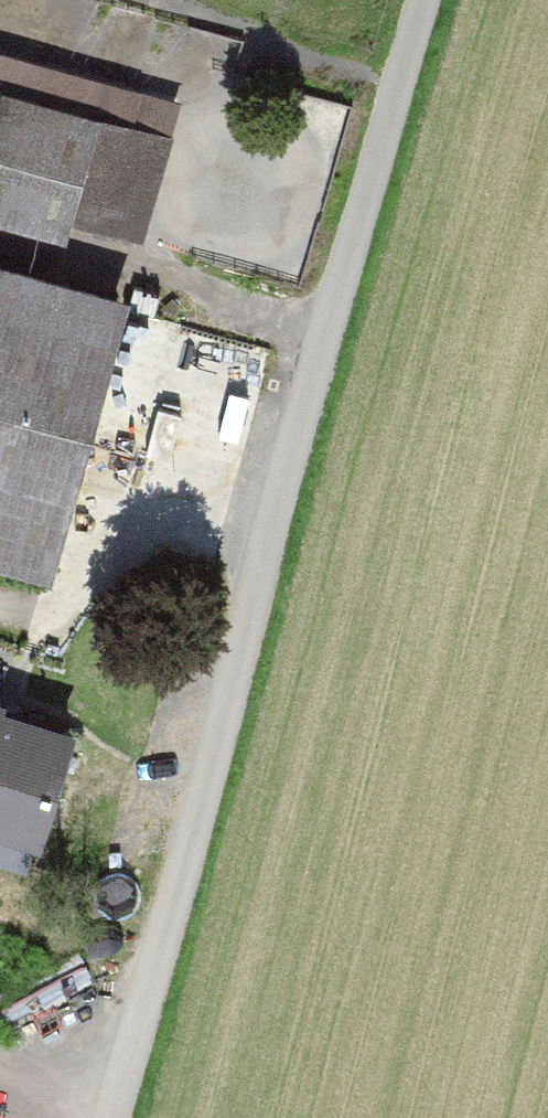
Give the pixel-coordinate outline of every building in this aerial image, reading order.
[(11,61),(0,104),(0,233),(67,250),(72,231),(149,250),(176,144),(105,126),(115,87),(11,61)] [(0,277),(0,584),(59,600),(103,445),(153,459),(185,345),(126,329),(131,313),(0,277)] [(0,716),(0,852),(42,865),(81,742),(0,716)]
